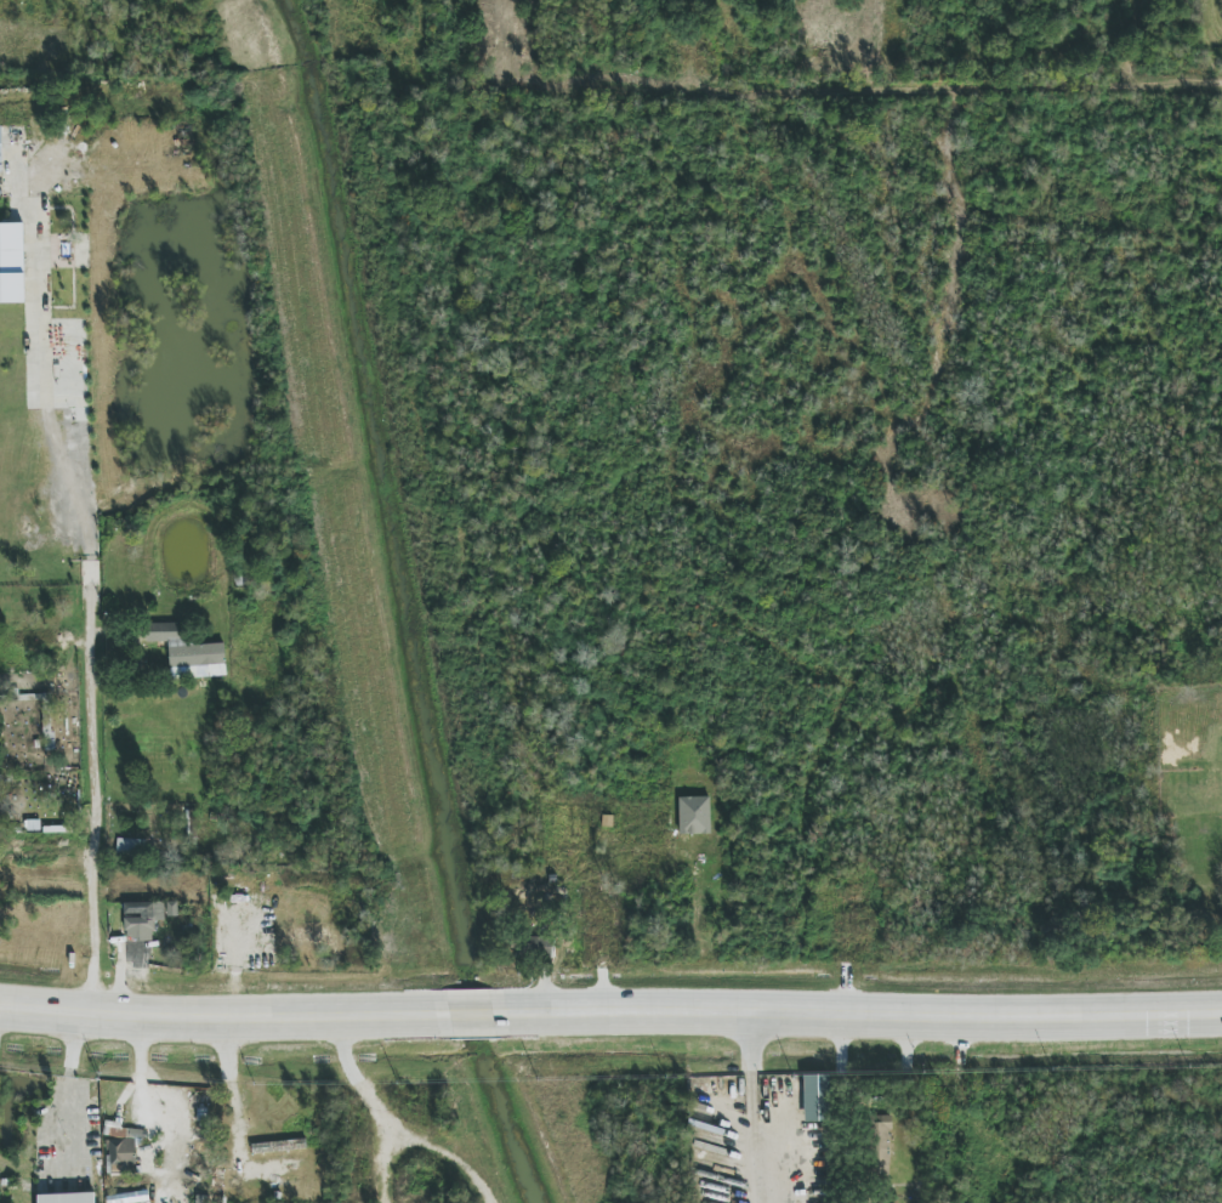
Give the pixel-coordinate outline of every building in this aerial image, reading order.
[(24,223),(0,223),(0,303),(25,303),(24,223)] [(144,623),(147,642),(167,641),(171,679),(226,674),(222,643),(194,646),(192,619),(144,623)] [(186,835),(195,837),(198,822),(188,821),(186,835)] [(146,839),(117,840),(117,854),(146,854),(146,839)] [(164,902),(125,903),(125,942),(153,941),(153,921),(164,921),(164,902)] [(830,1074),(803,1075),(805,1123),(832,1121),(830,1074)] [(890,1115),(874,1115),(873,1175),(889,1176),(890,1115)] [(138,1130),(117,1129),(116,1141),(110,1141),(109,1171),(124,1172),(124,1165),(137,1165),(138,1130)] [(252,1155),(306,1149),(305,1139),(251,1144),(252,1155)] [(95,1193),(37,1195),(38,1202),(95,1202),(95,1193)]
